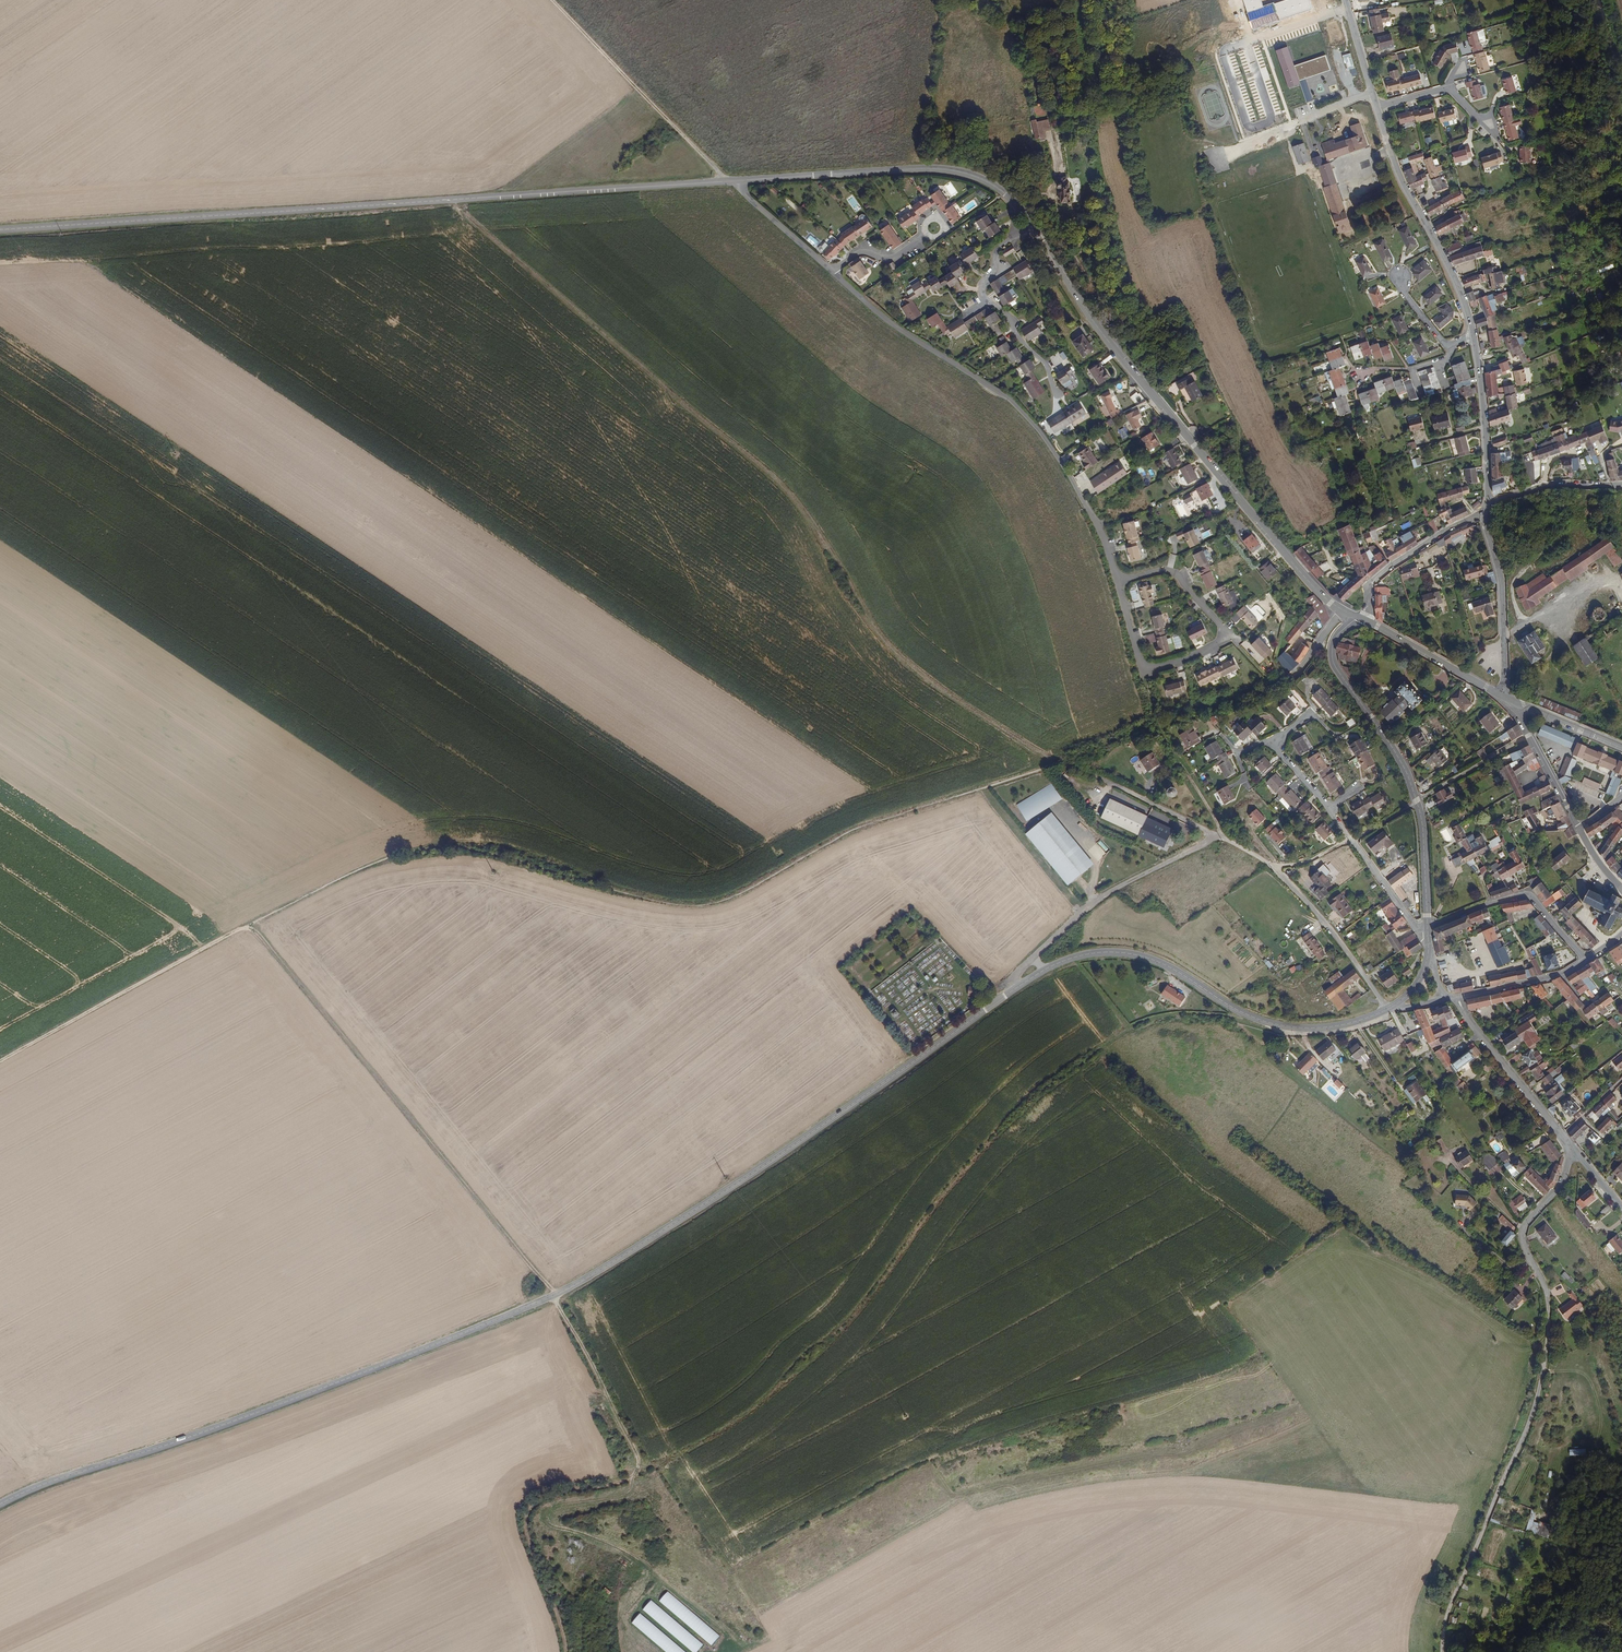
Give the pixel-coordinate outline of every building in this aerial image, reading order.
[(1261,0),(1243,0),(1253,30),(1312,9),(1309,0),(1286,0),(1274,4),(1273,3),(1263,6),(1261,0)] [(1384,22),(1382,15),(1379,16),(1378,9),(1369,10),(1370,16),(1369,16),(1372,34),(1383,31),(1381,22),(1384,22)] [(1485,35),(1483,29),(1476,31),(1478,38),(1484,36),(1485,35)] [(1481,47),(1478,38),(1476,31),(1467,33),(1471,50),(1472,49),(1473,55),(1483,52),(1481,47)] [(1393,48),(1390,33),(1377,36),(1380,49),(1382,49),(1382,51),(1393,48)] [(1444,63),(1450,54),(1458,52),(1455,43),(1443,46),(1440,50),(1439,49),(1435,57),(1436,58),(1433,62),(1441,67),(1443,63),(1444,63)] [(1295,66),(1288,46),(1276,50),(1289,87),(1300,83),(1299,80),(1295,66)] [(1489,69),(1486,56),(1485,56),(1484,52),(1483,52),(1473,55),(1475,59),(1479,72),(1489,69)] [(1326,55),(1295,66),(1299,80),(1306,78),(1331,70),(1326,55)] [(1405,88),(1403,79),(1399,81),(1398,77),(1399,77),(1397,69),(1389,71),(1391,77),(1393,78),(1394,80),(1385,82),(1388,91),(1401,87),(1401,89),(1405,88)] [(1421,83),(1419,73),(1402,77),(1403,79),(1405,88),(1421,83)] [(1516,91),(1512,77),(1503,80),(1507,94),(1516,91)] [(1306,78),(1299,80),(1300,83),(1307,102),(1313,100),(1306,78)] [(1483,98),(1480,84),(1477,85),(1475,80),(1465,83),(1467,88),(1470,87),(1474,101),(1483,98)] [(1044,115),(1041,102),(1032,104),(1032,106),(1034,114),(1035,117),(1044,115)] [(1514,120),(1509,104),(1500,107),(1504,123),(1514,120)] [(1435,117),(1432,106),(1418,110),(1418,109),(1413,110),(1415,118),(1416,122),(1420,120),(1421,122),(1435,117)] [(1457,118),(1454,108),(1437,113),(1440,123),(1449,120),(1456,118),(1457,118)] [(1415,118),(1413,110),(1409,111),(1397,114),(1400,124),(1412,120),(1411,119),(1415,118)] [(1049,129),(1047,120),(1042,121),(1041,119),(1033,121),(1038,140),(1046,138),(1044,130),(1049,129)] [(1519,138),(1514,120),(1504,123),(1509,141),(1519,138)] [(1328,159),(1367,146),(1361,126),(1352,129),(1354,137),(1335,143),(1334,140),(1322,144),(1327,160),(1328,159)] [(1310,160),(1305,143),(1293,147),(1298,164),(1310,160)] [(1531,164),(1535,147),(1525,144),(1520,160),(1531,164)] [(1468,157),(1472,156),(1469,146),(1465,147),(1466,149),(1452,153),(1454,163),(1469,159),(1468,157)] [(1424,159),(1422,152),(1407,157),(1409,162),(1410,164),(1414,162),(1424,159)] [(1503,161),(1500,152),(1481,158),(1484,168),(1500,163),(1499,162),(1503,161)] [(1438,172),(1432,156),(1424,159),(1429,175),(1438,172)] [(1336,183),(1329,162),(1327,163),(1319,166),(1326,187),(1324,188),(1335,218),(1339,232),(1351,228),(1335,183),(1336,183)] [(1418,173),(1414,162),(1410,164),(1412,167),(1414,174),(1418,173)] [(1414,174),(1412,167),(1403,171),(1405,175),(1407,181),(1416,177),(1414,174)] [(1423,181),(1420,175),(1416,177),(1407,181),(1408,183),(1411,188),(1424,183),(1423,181)] [(1442,182),(1440,178),(1439,176),(1431,179),(1436,192),(1447,188),(1445,181),(1442,182)] [(1069,188),(1069,182),(1067,182),(1058,182),(1056,184),(1056,186),(1058,188),(1060,188),(1060,202),(1069,202),(1069,196),(1071,194),(1071,189),(1069,188)] [(947,201),(938,189),(929,195),(933,200),(934,199),(936,203),(942,212),(943,211),(949,206),(946,202),(947,201)] [(1452,204),(1464,197),(1461,189),(1448,195),(1448,196),(1452,204)] [(1444,208),(1452,204),(1448,196),(1439,200),(1444,208)] [(918,216),(933,205),(930,202),(927,197),(922,200),(922,199),(911,207),(914,209),(918,216)] [(1444,208),(1439,200),(1424,209),(1428,216),(1444,208)] [(961,218),(952,207),(951,205),(950,205),(949,206),(943,211),(953,223),(961,218)] [(904,229),(920,218),(918,216),(914,209),(909,212),(908,211),(897,219),(904,229)] [(1450,228),(1464,221),(1461,214),(1455,216),(1446,221),(1450,228)] [(860,223),(866,218),(864,215),(862,215),(858,218),(857,219),(860,223)] [(992,225),(987,217),(977,223),(982,232),(984,230),(992,225)] [(860,236),(873,227),(867,219),(866,218),(860,223),(854,227),(860,235),(860,236)] [(1452,232),(1450,228),(1446,221),(1434,227),(1437,232),(1440,238),(1452,232)] [(1000,232),(995,223),(992,225),(984,230),(990,239),(1000,232)] [(903,244),(888,224),(880,230),(894,250),(903,244)] [(848,243),(860,235),(854,227),(853,226),(842,234),(842,236),(839,240),(837,240),(844,245),(847,243),(848,243)] [(1416,244),(1407,227),(1399,231),(1408,248),(1416,244)] [(838,255),(845,247),(844,245),(837,240),(835,242),(834,242),(832,242),(831,244),(829,247),(826,244),(823,247),(820,247),(818,248),(818,251),(819,252),(821,252),(823,253),(831,260),(837,254),(838,255)] [(1463,247),(1459,241),(1458,242),(1448,246),(1445,247),(1448,252),(1459,248),(1463,247)] [(1393,257),(1384,243),(1376,248),(1385,262),(1393,257)] [(1484,254),(1482,246),(1475,248),(1473,248),(1475,257),(1484,254)] [(979,258),(973,248),(960,256),(967,266),(979,258)] [(1005,258),(1014,252),(1012,248),(1003,254),(1005,258)] [(1475,257),(1473,248),(1461,252),(1450,256),(1454,264),(1475,257)] [(963,269),(967,266),(960,256),(949,264),(952,268),(958,278),(966,273),(963,269)] [(1372,273),(1364,258),(1355,262),(1364,277),(1372,273)] [(868,275),(859,262),(859,263),(856,260),(849,266),(853,272),(852,273),(855,278),(856,277),(859,282),(868,275)] [(1419,280),(1431,269),(1423,261),(1414,268),(1416,270),(1413,273),(1419,280)] [(1020,281),(1033,273),(1026,263),(1013,271),(1020,281)] [(899,270),(894,264),(890,267),(895,273),(899,270)] [(1525,264),(1515,267),(1517,272),(1519,271),(1522,280),(1525,280),(1523,273),(1527,272),(1525,264)] [(958,278),(952,268),(938,278),(944,287),(949,284),(953,289),(961,283),(958,278)] [(1503,282),(1501,271),(1493,273),(1489,274),(1493,289),(1500,287),(1499,283),(1503,282)] [(944,287),(938,278),(935,273),(921,282),(927,291),(932,288),(935,293),(944,287)] [(1483,279),(1481,274),(1475,275),(1471,277),(1474,284),(1483,281),(1483,279)] [(1474,284),(1471,277),(1463,281),(1465,288),(1474,284)] [(927,291),(921,282),(920,280),(911,286),(914,291),(909,295),(912,301),(927,291)] [(1430,304),(1442,294),(1436,287),(1424,297),(1430,304)] [(1019,299),(1014,290),(1005,295),(1001,288),(994,293),(1005,308),(1019,299)] [(1385,303),(1377,288),(1369,293),(1377,307),(1385,303)] [(1474,292),(1473,290),(1467,293),(1469,301),(1476,299),(1475,295),(1474,292)] [(1495,304),(1504,300),(1501,293),(1494,295),(1493,293),(1487,296),(1486,295),(1482,297),(1479,298),(1486,317),(1494,315),(1493,311),(1492,308),(1496,307),(1495,304)] [(920,315),(912,301),(909,295),(905,298),(908,304),(902,308),(910,322),(920,315)] [(1478,305),(1476,299),(1469,301),(1471,307),(1478,305)] [(1439,328),(1452,317),(1453,310),(1446,303),(1437,307),(1443,313),(1434,321),(1439,328)] [(1004,332),(997,322),(1002,319),(996,311),(986,318),(998,336),(1004,332)] [(947,327),(938,313),(928,319),(933,328),(939,324),(942,330),(947,327)] [(1408,329),(1400,315),(1392,320),(1400,334),(1408,329)] [(1499,345),(1494,315),(1486,317),(1475,320),(1476,327),(1486,323),(1492,346),(1499,345)] [(969,329),(966,324),(965,322),(962,318),(947,327),(942,330),(945,335),(951,331),(955,338),(969,329)] [(1044,334),(1040,328),(1046,324),(1043,319),(1032,326),(1023,332),(1031,343),(1044,334)] [(1093,349),(1082,334),(1072,341),(1083,356),(1093,349)] [(1521,344),(1516,335),(1512,336),(1511,334),(1503,336),(1506,344),(1508,349),(1521,344)] [(1008,353),(1013,349),(1004,335),(999,338),(997,340),(1001,345),(998,348),(1003,356),(1008,353)] [(1428,353),(1421,338),(1413,342),(1421,356),(1428,353)] [(1393,358),(1389,346),(1380,349),(1379,345),(1370,348),(1369,344),(1352,350),(1355,360),(1372,354),(1374,359),(1383,356),(1384,361),(1393,358)] [(1526,358),(1522,348),(1522,347),(1521,344),(1508,349),(1513,357),(1518,354),(1522,363),(1529,361),(1531,360),(1529,357),(1526,358)] [(1027,360),(1018,346),(1013,349),(1008,353),(1013,361),(1017,358),(1021,364),(1027,360)] [(1345,366),(1339,348),(1326,352),(1333,370),(1329,371),(1332,380),(1335,388),(1338,397),(1334,399),(1340,416),(1350,412),(1344,395),(1348,394),(1339,368),(1345,366)] [(1037,366),(1032,357),(1027,360),(1021,364),(1020,365),(1030,379),(1035,375),(1032,370),(1037,366)] [(1508,365),(1507,360),(1498,362),(1499,364),(1500,368),(1502,371),(1509,368),(1508,365)] [(1470,379),(1464,362),(1452,366),(1459,383),(1456,384),(1457,388),(1458,388),(1470,385),(1471,384),(1470,379)] [(1105,372),(1099,363),(1089,370),(1099,384),(1109,378),(1108,377),(1109,376),(1106,371),(1105,372)] [(1071,379),(1067,374),(1071,371),(1068,366),(1059,372),(1055,375),(1062,385),(1071,379)] [(1443,392),(1433,367),(1418,372),(1427,396),(1443,392)] [(1503,373),(1502,371),(1500,368),(1495,369),(1495,376),(1497,376),(1497,374),(1503,373)] [(1526,383),(1522,368),(1521,368),(1514,370),(1513,370),(1515,383),(1516,385),(1526,383)] [(1495,376),(1495,369),(1492,370),(1485,372),(1486,383),(1496,380),(1495,376)] [(1045,390),(1035,375),(1030,379),(1024,382),(1035,397),(1045,390)] [(1417,398),(1411,379),(1403,382),(1402,380),(1393,383),(1392,378),(1374,384),(1376,389),(1359,395),(1362,405),(1380,399),(1378,394),(1395,388),(1397,393),(1406,390),(1410,400),(1417,398)] [(1202,396),(1194,382),(1190,384),(1187,379),(1177,385),(1179,390),(1184,387),(1193,402),(1202,396)] [(1498,394),(1496,384),(1486,387),(1488,397),(1490,396),(1498,394)] [(1513,386),(1512,384),(1502,387),(1505,393),(1506,396),(1514,393),(1514,392),(1513,386)] [(1471,388),(1470,385),(1458,388),(1460,397),(1472,394),(1471,388)] [(1112,397),(1109,391),(1100,395),(1112,417),(1120,413),(1118,408),(1116,410),(1110,398),(1112,397)] [(1517,407),(1516,400),(1514,393),(1506,396),(1505,396),(1508,410),(1509,410),(1517,407)] [(1072,423),(1087,414),(1079,402),(1064,411),(1072,423)] [(1142,417),(1136,406),(1131,409),(1132,412),(1125,415),(1133,429),(1141,426),(1137,419),(1142,417)] [(1510,414),(1509,410),(1508,410),(1497,413),(1489,416),(1490,425),(1511,419),(1510,418),(1510,414)] [(1055,434),(1072,423),(1064,411),(1047,422),(1055,434)] [(1451,427),(1448,413),(1432,417),(1434,428),(1440,427),(1442,426),(1443,429),(1451,427)] [(1421,417),(1408,420),(1410,431),(1424,428),(1421,417)] [(1618,422),(1611,420),(1610,431),(1619,432),(1621,431),(1621,420),(1618,422)] [(1465,429),(1463,422),(1455,424),(1457,431),(1465,429)] [(1606,435),(1602,425),(1586,431),(1590,439),(1591,441),(1598,438),(1599,442),(1602,440),(1601,437),(1606,435)] [(1590,439),(1586,431),(1576,435),(1580,443),(1585,441),(1590,439)] [(1159,444),(1151,432),(1142,438),(1149,450),(1159,444)] [(1565,449),(1562,440),(1567,438),(1565,432),(1555,436),(1557,443),(1560,451),(1565,449)] [(1565,449),(1580,443),(1576,435),(1576,434),(1569,437),(1567,438),(1562,440),(1565,449)] [(1469,454),(1464,435),(1454,438),(1455,443),(1457,452),(1459,457),(1461,456),(1469,454)] [(1507,442),(1505,436),(1491,441),(1491,447),(1507,442)] [(1539,459),(1560,451),(1557,443),(1536,451),(1539,459)] [(1599,461),(1592,444),(1588,446),(1587,447),(1588,450),(1594,463),(1599,461)] [(1086,471),(1098,462),(1087,447),(1078,453),(1084,462),(1082,464),(1086,471)] [(1181,462),(1173,447),(1164,453),(1172,468),(1181,462)] [(1617,465),(1612,451),(1605,454),(1608,467),(1617,465)] [(1501,463),(1500,452),(1491,452),(1491,467),(1501,463)] [(1412,459),(1414,467),(1422,466),(1420,457),(1412,459)] [(1573,468),(1572,460),(1563,462),(1564,468),(1568,468),(1569,473),(1573,472),(1573,470),(1573,468)] [(1099,493),(1128,473),(1120,462),(1091,482),(1099,493)] [(1503,475),(1503,462),(1501,463),(1491,467),(1492,478),(1503,475)] [(1198,478),(1189,463),(1179,468),(1188,484),(1198,478)] [(1618,469),(1617,465),(1608,467),(1611,480),(1613,480),(1620,479),(1618,469)] [(1477,483),(1476,468),(1465,469),(1466,484),(1477,483)] [(1506,486),(1503,475),(1492,478),(1493,492),(1495,494),(1502,492),(1501,488),(1506,486)] [(1213,494),(1207,483),(1196,488),(1197,489),(1200,494),(1202,499),(1213,494)] [(1464,494),(1462,488),(1436,494),(1439,501),(1439,503),(1444,501),(1464,495),(1464,494)] [(1200,494),(1197,489),(1190,492),(1193,498),(1200,494)] [(1193,498),(1190,492),(1182,496),(1185,502),(1193,498)] [(1481,504),(1478,500),(1471,505),(1475,509),(1481,504)] [(1447,510),(1451,508),(1449,505),(1446,506),(1441,509),(1438,511),(1440,514),(1447,510)] [(1469,513),(1465,507),(1464,507),(1459,509),(1457,510),(1454,511),(1453,512),(1455,515),(1457,519),(1469,513)] [(1452,512),(1451,508),(1447,510),(1449,514),(1453,521),(1457,519),(1455,515),(1453,512),(1452,512)] [(1445,517),(1445,516),(1449,514),(1447,510),(1440,514),(1442,519),(1445,517)] [(1248,521),(1243,515),(1239,518),(1244,524),(1248,521)] [(1438,529),(1433,519),(1428,522),(1434,532),(1438,529)] [(1139,540),(1133,520),(1123,523),(1124,528),(1123,528),(1125,534),(1126,533),(1128,543),(1135,541),(1139,540)] [(1344,537),(1345,541),(1354,538),(1349,524),(1338,529),(1340,533),(1344,537)] [(1452,539),(1474,529),(1473,526),(1466,526),(1449,533),(1449,534),(1444,538),(1446,544),(1447,547),(1453,543),(1452,539)] [(1199,542),(1193,529),(1183,533),(1182,530),(1175,533),(1178,539),(1185,536),(1190,546),(1199,542)] [(1377,531),(1376,529),(1366,533),(1364,534),(1365,537),(1367,543),(1380,538),(1377,531)] [(1416,543),(1410,531),(1400,537),(1403,541),(1405,545),(1407,549),(1411,547),(1411,546),(1416,543)] [(1244,541),(1250,536),(1248,532),(1241,538),(1244,541)] [(1259,543),(1252,534),(1250,536),(1244,541),(1251,550),(1259,543)] [(1357,545),(1354,538),(1345,541),(1343,542),(1346,549),(1357,545)] [(1396,548),(1392,541),(1390,538),(1384,541),(1390,551),(1396,548)] [(1401,542),(1398,538),(1392,541),(1396,548),(1399,554),(1407,549),(1405,545),(1403,541),(1401,542)] [(1439,548),(1446,544),(1444,538),(1436,543),(1439,548)] [(1614,547),(1607,538),(1580,557),(1586,566),(1606,553),(1614,547)] [(1140,558),(1137,545),(1136,545),(1135,541),(1128,543),(1126,543),(1128,547),(1127,547),(1131,561),(1140,558)] [(1253,552),(1261,545),(1259,543),(1251,550),(1253,552)] [(1306,544),(1301,547),(1317,566),(1322,563),(1315,555),(1306,544)] [(1343,600),(1354,590),(1369,577),(1358,548),(1357,545),(1346,549),(1348,555),(1350,555),(1354,565),(1357,575),(1344,587),(1338,593),(1337,594),(1343,600)] [(1383,555),(1373,545),(1368,547),(1370,549),(1365,552),(1363,547),(1358,548),(1369,577),(1388,561),(1383,555)] [(1317,566),(1301,547),(1294,553),(1309,571),(1317,566)] [(1615,567),(1621,562),(1621,560),(1614,547),(1606,553),(1615,567)] [(1390,560),(1399,554),(1396,548),(1390,551),(1385,553),(1390,560)] [(1212,560),(1207,549),(1202,551),(1208,562),(1212,560)] [(1208,562),(1202,551),(1194,555),(1199,566),(1200,566),(1202,570),(1208,567),(1210,566),(1208,562)] [(1588,569),(1586,566),(1580,557),(1563,569),(1569,578),(1571,581),(1588,569)] [(1272,570),(1274,569),(1268,561),(1258,569),(1267,579),(1275,573),(1272,570)] [(1331,580),(1322,563),(1317,566),(1309,571),(1329,593),(1333,596),(1336,594),(1337,594),(1338,593),(1335,587),(1331,580)] [(1488,574),(1486,566),(1483,567),(1483,565),(1464,571),(1466,580),(1485,575),(1488,574)] [(1403,581),(1420,576),(1417,566),(1400,572),(1403,581)] [(1217,585),(1208,567),(1202,570),(1199,571),(1201,575),(1208,589),(1217,585)] [(1539,599),(1569,578),(1563,569),(1547,579),(1529,591),(1534,602),(1539,599)] [(1547,579),(1543,573),(1526,585),(1529,591),(1547,579)] [(1338,593),(1344,587),(1341,583),(1335,587),(1338,593)] [(1152,599),(1149,592),(1152,591),(1150,585),(1147,586),(1147,584),(1138,587),(1144,607),(1152,604),(1151,600),(1152,599)] [(1233,602),(1229,594),(1227,589),(1226,589),(1224,585),(1216,588),(1218,593),(1217,593),(1220,598),(1221,600),(1221,601),(1224,607),(1233,602)] [(1534,602),(1529,591),(1526,585),(1516,589),(1526,610),(1536,606),(1534,602)] [(1442,600),(1439,591),(1422,596),(1426,608),(1438,605),(1437,601),(1442,600)] [(1323,604),(1314,594),(1308,598),(1313,605),(1316,610),(1323,604)] [(1493,608),(1490,598),(1473,603),(1476,613),(1493,608)] [(1307,612),(1312,605),(1309,603),(1304,609),(1307,612)] [(1330,617),(1323,604),(1316,610),(1318,613),(1324,625),(1330,617)] [(1303,631),(1318,613),(1316,610),(1313,605),(1312,605),(1307,612),(1295,625),(1303,631)] [(1258,623),(1247,611),(1244,606),(1236,613),(1247,625),(1251,629),(1258,623)] [(1606,612),(1605,611),(1604,610),(1602,609),(1601,608),(1599,608),(1597,608),(1595,609),(1594,611),(1593,612),(1592,614),(1593,616),(1593,617),(1594,619),(1595,620),(1597,621),(1598,621),(1600,621),(1602,621),(1604,619),(1605,617),(1606,616),(1606,614),(1606,612)] [(1169,621),(1166,612),(1151,616),(1153,623),(1152,623),(1153,628),(1154,628),(1156,632),(1162,630),(1164,629),(1163,625),(1164,625),(1163,623),(1169,621)] [(1585,639),(1590,646),(1621,625),(1621,615),(1621,614),(1585,639)] [(1207,633),(1202,624),(1190,629),(1190,630),(1187,632),(1190,640),(1194,638),(1194,639),(1207,633)] [(1303,631),(1295,625),(1285,638),(1291,644),(1292,643),(1303,631)] [(1169,650),(1165,634),(1164,634),(1162,630),(1156,632),(1155,632),(1156,636),(1155,637),(1158,646),(1155,647),(1157,653),(1160,652),(1160,653),(1169,650)] [(1529,635),(1524,638),(1518,642),(1533,664),(1541,658),(1537,653),(1545,648),(1534,632),(1529,635)] [(1415,637),(1412,635),(1410,638),(1421,645),(1419,635),(1415,637)] [(1271,650),(1258,636),(1250,643),(1264,657),(1271,650)] [(1358,657),(1360,648),(1353,646),(1354,641),(1343,638),(1340,642),(1338,649),(1338,652),(1358,657)] [(1585,639),(1573,646),(1586,666),(1597,658),(1590,646),(1585,639)] [(1304,658),(1311,647),(1305,644),(1302,642),(1295,652),(1304,658)] [(1290,658),(1284,651),(1276,659),(1289,673),(1297,665),(1290,658)] [(1295,652),(1294,654),(1292,657),(1291,658),(1290,658),(1297,665),(1302,661),(1304,658),(1295,652)] [(1358,657),(1338,652),(1337,655),(1338,659),(1356,663),(1358,657)] [(1220,675),(1237,667),(1233,658),(1216,666),(1220,674),(1220,675)] [(1575,666),(1570,659),(1560,666),(1565,673),(1568,671),(1575,666)] [(1216,676),(1220,674),(1216,666),(1215,665),(1206,670),(1205,669),(1200,671),(1200,672),(1195,675),(1199,684),(1210,679),(1210,680),(1216,677),(1216,676)] [(1362,683),(1357,677),(1354,680),(1351,676),(1352,676),(1350,674),(1347,671),(1345,672),(1356,687),(1362,683)] [(1184,689),(1181,680),(1174,682),(1166,684),(1169,694),(1180,691),(1180,690),(1184,689)] [(1422,700),(1415,694),(1412,690),(1405,683),(1395,692),(1399,697),(1402,699),(1405,703),(1407,705),(1412,710),(1415,707),(1422,700)] [(1330,700),(1331,700),(1330,698),(1320,688),(1313,695),(1323,707),(1330,700)] [(1472,704),(1460,691),(1452,698),(1464,711),(1472,704)] [(1404,711),(1402,708),(1404,708),(1405,708),(1406,706),(1407,705),(1405,703),(1403,705),(1400,702),(1402,699),(1399,697),(1398,697),(1395,699),(1395,700),(1394,701),(1393,700),(1389,704),(1388,705),(1386,707),(1385,708),(1380,712),(1391,724),(1396,719),(1396,718),(1398,716),(1399,716),(1404,711)] [(1582,714),(1540,697),(1537,705),(1579,722),(1582,714)] [(1292,711),(1295,707),(1296,707),(1288,699),(1279,707),(1287,715),(1292,711)] [(1339,709),(1330,700),(1323,707),(1331,716),(1339,709)] [(1490,733),(1500,725),(1490,713),(1481,720),(1490,733)] [(1218,721),(1214,716),(1208,718),(1215,725),(1218,721)] [(1256,736),(1266,726),(1260,720),(1257,718),(1247,727),(1252,732),(1256,736)] [(1349,727),(1355,723),(1352,718),(1346,722),(1349,727)] [(1234,731),(1243,723),(1241,720),(1233,727),(1233,730),(1234,731)] [(1242,741),(1249,735),(1252,732),(1247,727),(1243,723),(1234,731),(1233,732),(1242,741)] [(1571,748),(1575,737),(1542,723),(1538,734),(1571,748)] [(1513,741),(1523,735),(1519,728),(1517,725),(1507,731),(1510,737),(1513,741)] [(1200,741),(1199,738),(1193,727),(1179,735),(1187,748),(1200,741)] [(1501,741),(1506,738),(1508,738),(1510,737),(1507,731),(1499,737),(1501,741)] [(1428,744),(1421,732),(1411,738),(1417,750),(1428,744)] [(1300,757),(1308,750),(1299,739),(1291,745),(1300,757)] [(1223,753),(1216,741),(1205,747),(1213,759),(1217,757),(1219,761),(1226,757),(1224,753),(1223,753)] [(1368,751),(1362,741),(1351,747),(1357,757),(1367,751),(1368,751)] [(1615,796),(1619,786),(1621,779),(1621,762),(1578,743),(1573,755),(1584,759),(1597,764),(1600,766),(1613,771),(1610,777),(1612,778),(1610,784),(1609,787),(1606,793),(1615,796)] [(1533,753),(1529,746),(1521,750),(1525,757),(1530,755),(1533,753)] [(1449,756),(1443,748),(1440,751),(1447,761),(1443,763),(1447,768),(1452,764),(1447,757),(1449,756)] [(1488,756),(1482,748),(1477,752),(1482,760),(1488,756)] [(1447,761),(1440,751),(1439,750),(1430,757),(1438,768),(1443,763),(1447,761)] [(1525,757),(1521,750),(1517,751),(1521,759),(1525,757)] [(1375,765),(1367,751),(1357,757),(1365,771),(1375,765)] [(1327,768),(1318,753),(1308,759),(1316,773),(1318,773),(1320,776),(1328,771),(1331,769),(1330,766),(1327,768)] [(1159,765),(1151,754),(1139,761),(1148,773),(1159,765)] [(1512,762),(1509,754),(1501,758),(1504,766),(1512,762)] [(1533,761),(1530,755),(1525,757),(1521,759),(1517,761),(1518,765),(1524,761),(1526,765),(1533,761)] [(1567,756),(1560,774),(1565,776),(1568,768),(1572,759),(1567,756)] [(1235,773),(1227,760),(1228,760),(1226,757),(1219,761),(1220,764),(1218,765),(1226,778),(1230,776),(1235,773)] [(1263,774),(1271,766),(1263,757),(1255,765),(1263,774)] [(1541,768),(1536,759),(1533,761),(1526,765),(1527,767),(1529,771),(1535,771),(1541,768)] [(1573,770),(1577,761),(1572,759),(1568,768),(1573,770)] [(1515,776),(1524,770),(1527,767),(1526,765),(1524,761),(1518,765),(1517,761),(1508,765),(1504,767),(1503,767),(1520,804),(1553,788),(1549,780),(1548,780),(1545,775),(1539,778),(1542,784),(1524,793),(1515,776)] [(1565,776),(1559,779),(1561,784),(1569,780),(1571,778),(1570,778),(1573,770),(1568,768),(1565,776)] [(1341,787),(1333,773),(1331,774),(1328,771),(1320,776),(1331,793),(1341,787)] [(1286,789),(1283,786),(1285,784),(1275,774),(1266,782),(1275,792),(1276,792),(1279,795),(1286,789)] [(1601,784),(1584,777),(1582,783),(1598,789),(1598,790),(1601,784)] [(1052,783),(1016,805),(1027,821),(1062,799),(1052,783)] [(1233,799),(1226,786),(1216,791),(1223,804),(1233,799)] [(1438,805),(1454,796),(1451,791),(1447,793),(1444,788),(1436,793),(1438,798),(1435,800),(1438,805)] [(1300,801),(1290,790),(1288,791),(1286,789),(1279,795),(1282,797),(1293,808),(1300,801)] [(1386,804),(1380,794),(1370,800),(1369,798),(1366,800),(1370,807),(1373,805),(1376,810),(1386,804)] [(1560,803),(1556,796),(1542,803),(1542,811),(1549,807),(1551,807),(1560,803)] [(1139,836),(1147,819),(1147,817),(1108,800),(1100,817),(1139,836)] [(1367,811),(1366,809),(1370,807),(1366,800),(1362,802),(1361,800),(1351,807),(1357,817),(1367,811)] [(1320,816),(1312,808),(1310,806),(1306,802),(1297,809),(1302,814),(1311,823),(1320,816)] [(1567,817),(1560,803),(1551,807),(1559,821),(1561,820),(1567,817)] [(1621,821),(1621,813),(1619,810),(1620,809),(1619,807),(1618,806),(1611,811),(1612,812),(1604,817),(1607,822),(1606,823),(1608,826),(1612,822),(1615,826),(1618,824),(1619,824),(1621,821)] [(1539,815),(1535,807),(1531,809),(1536,817),(1539,815)] [(1550,814),(1549,813),(1551,812),(1549,807),(1542,811),(1540,811),(1544,818),(1548,816),(1547,815),(1550,814)] [(1265,819),(1256,809),(1248,816),(1257,826),(1265,819)] [(1542,827),(1536,817),(1531,809),(1525,812),(1527,818),(1535,831),(1543,829),(1542,827)] [(1094,863),(1052,812),(1026,834),(1025,835),(1067,886),(1069,884),(1094,863)] [(1528,828),(1523,817),(1520,819),(1525,830),(1528,828)] [(1566,831),(1572,826),(1567,817),(1561,820),(1562,823),(1558,825),(1558,828),(1559,832),(1566,831)] [(1607,822),(1604,817),(1598,821),(1604,829),(1608,826),(1606,823),(1607,822)] [(1163,847),(1170,830),(1147,819),(1139,836),(1163,847)] [(1597,834),(1604,829),(1598,821),(1592,825),(1597,834)] [(1332,832),(1327,827),(1322,822),(1315,829),(1325,839),(1332,832)] [(1269,833),(1268,834),(1279,845),(1286,838),(1276,827),(1275,828),(1271,824),(1265,829),(1269,833)] [(1597,834),(1592,825),(1585,830),(1589,838),(1597,834)] [(1621,835),(1621,830),(1618,826),(1614,833),(1619,839),(1621,835)] [(1473,849),(1462,829),(1456,832),(1467,852),(1473,849)] [(1393,845),(1389,840),(1390,840),(1383,832),(1367,845),(1373,853),(1384,845),(1387,849),(1393,845)] [(1616,844),(1619,839),(1614,833),(1610,838),(1616,844)] [(1489,850),(1481,836),(1475,840),(1479,845),(1473,849),(1477,857),(1489,850)] [(1612,850),(1616,844),(1610,838),(1606,844),(1612,850)] [(1596,849),(1602,843),(1600,840),(1593,845),(1596,849)] [(1605,859),(1612,850),(1606,844),(1599,854),(1600,855),(1603,857),(1605,859)] [(1477,857),(1473,849),(1467,852),(1461,855),(1461,856),(1465,863),(1477,857)] [(1556,871),(1571,859),(1565,851),(1548,865),(1554,872),(1556,871)] [(1610,868),(1616,862),(1615,860),(1616,859),(1613,856),(1606,863),(1610,868)] [(1462,864),(1458,857),(1452,860),(1455,867),(1462,864)] [(1525,866),(1519,857),(1514,860),(1514,861),(1512,863),(1516,872),(1521,870),(1525,866)] [(1501,869),(1499,865),(1497,862),(1490,867),(1495,873),(1497,872),(1501,869)] [(1616,873),(1620,868),(1616,862),(1610,868),(1616,873)] [(1502,881),(1516,872),(1512,863),(1506,866),(1501,869),(1497,872),(1500,876),(1502,881)] [(1388,880),(1402,900),(1407,896),(1400,885),(1408,880),(1408,879),(1413,876),(1408,868),(1402,872),(1401,871),(1388,880)] [(1332,884),(1323,874),(1321,876),(1317,872),(1309,879),(1315,887),(1313,889),(1316,892),(1314,893),(1320,901),(1329,893),(1326,889),(1332,884)] [(1532,889),(1537,886),(1533,879),(1532,878),(1529,880),(1531,885),(1530,886),(1532,889)] [(1549,894),(1541,883),(1537,886),(1532,889),(1542,903),(1551,896),(1549,894)] [(1495,892),(1491,884),(1488,885),(1486,886),(1489,893),(1495,892)] [(1513,893),(1508,887),(1506,888),(1504,884),(1499,886),(1500,890),(1499,890),(1502,897),(1514,894),(1513,893)] [(1519,891),(1516,885),(1508,887),(1513,893),(1519,891)] [(1565,894),(1563,890),(1568,887),(1566,885),(1562,887),(1559,889),(1558,891),(1562,896),(1565,894)] [(1552,895),(1555,893),(1558,891),(1559,889),(1558,887),(1553,891),(1549,894),(1551,896),(1552,895)] [(1502,897),(1499,890),(1495,892),(1489,893),(1492,900),(1498,899),(1502,897)] [(1621,909),(1621,908),(1621,905),(1621,903),(1620,903),(1621,899),(1614,895),(1610,901),(1589,891),(1583,901),(1594,907),(1591,912),(1594,914),(1593,916),(1598,919),(1600,917),(1603,918),(1600,923),(1599,922),(1599,924),(1599,926),(1600,926),(1601,925),(1609,929),(1609,931),(1612,930),(1613,929),(1611,927),(1617,917),(1619,918),(1621,918),(1621,909)] [(1353,912),(1340,895),(1328,903),(1333,908),(1336,906),(1344,918),(1353,912)] [(1556,900),(1552,895),(1551,896),(1542,903),(1546,907),(1556,900)] [(1572,915),(1583,905),(1576,897),(1565,907),(1572,915)] [(1386,913),(1395,907),(1392,902),(1389,898),(1380,905),(1386,913)] [(1411,905),(1407,899),(1403,902),(1407,908),(1411,905)] [(1535,908),(1528,900),(1500,905),(1504,913),(1512,912),(1524,910),(1535,908)] [(1393,917),(1399,913),(1395,907),(1386,913),(1391,919),(1393,917)] [(1471,923),(1490,915),(1487,908),(1487,907),(1468,915),(1471,923)] [(1572,917),(1572,915),(1565,907),(1559,912),(1568,921),(1572,917)] [(1515,922),(1512,912),(1504,913),(1509,920),(1511,924),(1515,922)] [(1406,922),(1399,913),(1393,917),(1397,923),(1399,926),(1402,924),(1406,922)] [(1555,932),(1548,924),(1540,914),(1532,920),(1547,938),(1555,932)] [(1463,930),(1472,926),(1471,923),(1468,915),(1433,930),(1434,932),(1434,935),(1433,940),(1436,953),(1444,951),(1443,947),(1441,939),(1451,935),(1459,931),(1463,930)] [(1573,931),(1580,925),(1572,917),(1568,921),(1565,922),(1573,931)] [(1393,931),(1390,928),(1386,923),(1381,927),(1387,934),(1387,935),(1392,931),(1393,931)] [(1478,934),(1490,928),(1488,924),(1476,930),(1478,934)] [(1588,933),(1580,925),(1573,931),(1581,939),(1588,933)] [(1495,933),(1493,927),(1483,932),(1488,944),(1498,940),(1495,933)] [(1400,943),(1392,931),(1387,935),(1386,936),(1397,953),(1403,949),(1400,943)] [(1311,932),(1302,938),(1314,955),(1315,954),(1319,960),(1326,955),(1322,950),(1322,949),(1311,932)] [(1598,944),(1588,933),(1581,939),(1591,950),(1598,944)] [(1403,949),(1418,939),(1414,934),(1400,943),(1403,949)] [(1422,948),(1423,947),(1418,939),(1403,949),(1408,957),(1422,948)] [(1511,963),(1504,947),(1502,948),(1498,940),(1488,944),(1486,945),(1496,969),(1511,963)] [(1619,946),(1613,950),(1609,952),(1616,962),(1621,958),(1621,952),(1619,946)] [(1559,967),(1556,954),(1543,957),(1547,971),(1559,967)] [(1542,975),(1535,958),(1534,959),(1533,957),(1530,958),(1534,967),(1538,976),(1542,975)] [(1603,970),(1600,964),(1597,959),(1590,964),(1594,970),(1597,975),(1603,970)] [(1299,964),(1290,970),(1292,974),(1302,969),(1299,964)] [(1373,969),(1370,964),(1365,968),(1368,972),(1369,971),(1373,969)] [(1594,970),(1590,964),(1585,967),(1589,973),(1594,970)] [(1538,976),(1534,967),(1529,969),(1524,970),(1526,978),(1538,976)] [(1589,973),(1585,967),(1576,973),(1581,979),(1589,973)] [(1351,984),(1360,978),(1354,970),(1349,973),(1344,977),(1333,985),(1324,991),(1330,999),(1337,994),(1343,990),(1349,986),(1351,984)] [(1397,981),(1391,970),(1379,978),(1386,988),(1397,981)] [(1526,978),(1524,970),(1516,972),(1517,980),(1526,978)] [(1333,985),(1344,977),(1342,974),(1340,971),(1329,979),(1333,985)] [(1517,980),(1516,972),(1500,975),(1500,974),(1489,977),(1490,987),(1502,984),(1502,983),(1517,980)] [(1583,981),(1581,979),(1576,973),(1566,979),(1571,985),(1578,980),(1581,984),(1583,981)] [(1602,997),(1592,984),(1589,980),(1592,978),(1589,973),(1581,979),(1583,981),(1585,985),(1589,989),(1590,990),(1598,1000),(1602,997)] [(1617,980),(1613,973),(1607,977),(1612,983),(1617,980)] [(1157,983),(1154,976),(1145,980),(1148,987),(1152,985),(1157,983)] [(1612,983),(1607,977),(1607,976),(1603,978),(1608,985),(1612,983)] [(1566,985),(1560,978),(1552,981),(1560,991),(1566,985)] [(1474,990),(1472,981),(1453,985),(1454,990),(1455,993),(1462,992),(1462,993),(1474,990)] [(1577,991),(1585,985),(1583,981),(1581,984),(1575,989),(1577,991)] [(1185,997),(1175,991),(1166,985),(1163,991),(1161,994),(1179,1006),(1185,997)] [(1545,991),(1540,985),(1532,987),(1536,992),(1537,994),(1542,1000),(1544,998),(1548,995),(1545,991)] [(1573,994),(1566,985),(1560,991),(1567,999),(1573,994)] [(1587,990),(1589,989),(1585,985),(1577,991),(1580,994),(1587,990)] [(1620,996),(1614,988),(1608,993),(1614,1001),(1620,996)] [(1351,1000),(1343,990),(1337,994),(1346,1006),(1347,1008),(1354,1003),(1351,1000)] [(1521,998),(1520,992),(1519,990),(1499,994),(1505,1003),(1521,998)] [(1614,1001),(1608,993),(1602,997),(1598,1000),(1604,1009),(1614,1001)] [(1346,1006),(1337,994),(1330,999),(1339,1011),(1346,1006)] [(1354,1003),(1362,997),(1360,994),(1351,1000),(1354,1003)] [(1571,1005),(1578,999),(1573,994),(1567,999),(1571,1005)] [(1491,1005),(1490,996),(1467,1001),(1469,1010),(1473,1009),(1491,1005)] [(1551,1005),(1544,998),(1542,1000),(1540,1001),(1550,1013),(1554,1009),(1551,1005)] [(1529,1009),(1537,1003),(1534,999),(1528,1004),(1529,1006),(1529,1009)] [(1579,1008),(1583,1005),(1578,999),(1571,1005),(1576,1011),(1579,1008)] [(1604,1009),(1598,1000),(1593,1004),(1600,1012),(1604,1009)] [(1600,1012),(1593,1004),(1586,1009),(1582,1012),(1589,1020),(1600,1012)] [(1448,1007),(1448,1006),(1442,1008),(1447,1020),(1454,1017),(1448,1007)] [(1450,1031),(1447,1020),(1442,1008),(1431,1012),(1429,1008),(1424,1009),(1430,1024),(1437,1021),(1439,1020),(1442,1027),(1440,1028),(1433,1031),(1436,1039),(1450,1031)] [(1436,1040),(1422,1010),(1415,1011),(1418,1019),(1419,1022),(1422,1029),(1429,1044),(1436,1040)] [(1516,1020),(1522,1015),(1520,1012),(1518,1010),(1512,1014),(1516,1020)] [(1529,1021),(1535,1017),(1532,1013),(1524,1018),(1527,1022),(1529,1021)] [(1615,1029),(1619,1025),(1612,1018),(1608,1021),(1615,1029)] [(1528,1024),(1527,1022),(1519,1027),(1517,1029),(1524,1040),(1528,1045),(1529,1047),(1536,1043),(1540,1041),(1538,1037),(1528,1024)] [(1444,1048),(1464,1038),(1459,1028),(1439,1039),(1441,1043),(1444,1048)] [(1385,1052),(1405,1041),(1404,1040),(1403,1038),(1398,1029),(1378,1040),(1385,1052)] [(1524,1040),(1517,1029),(1499,1040),(1494,1043),(1496,1046),(1503,1041),(1515,1034),(1520,1042),(1524,1040)] [(1509,1050),(1520,1042),(1515,1034),(1503,1041),(1509,1050)] [(1431,1048),(1441,1043),(1439,1039),(1436,1040),(1429,1044),(1431,1048)] [(1323,1060),(1336,1050),(1328,1040),(1315,1051),(1323,1060)] [(1417,1050),(1412,1042),(1410,1043),(1407,1045),(1411,1053),(1417,1050)] [(1365,1052),(1358,1043),(1347,1051),(1354,1061),(1365,1052)] [(1469,1052),(1476,1047),(1473,1043),(1466,1048),(1469,1052)] [(1523,1056),(1531,1050),(1533,1049),(1538,1045),(1536,1043),(1529,1047),(1526,1049),(1516,1056),(1519,1059),(1523,1056)] [(1602,1049),(1596,1043),(1592,1047),(1596,1053),(1602,1049)] [(1461,1068),(1473,1059),(1481,1054),(1476,1047),(1469,1052),(1454,1063),(1445,1068),(1451,1075),(1461,1068)] [(1454,1063),(1443,1048),(1435,1054),(1439,1059),(1443,1065),(1445,1068),(1454,1063)] [(1538,1061),(1533,1054),(1531,1050),(1523,1056),(1528,1067),(1538,1061)] [(1543,1058),(1538,1051),(1536,1052),(1533,1054),(1538,1061),(1543,1058)] [(1304,1075),(1318,1061),(1310,1053),(1296,1067),(1304,1075)] [(1557,1073),(1578,1057),(1576,1053),(1567,1060),(1554,1070),(1557,1073)] [(1511,1065),(1519,1059),(1516,1056),(1508,1061),(1511,1065)] [(1621,1056),(1613,1063),(1619,1072),(1621,1070),(1621,1057),(1621,1056)] [(1531,1071),(1546,1061),(1543,1058),(1538,1061),(1528,1067),(1524,1069),(1527,1073),(1531,1071)] [(1554,1070),(1567,1060),(1566,1059),(1553,1068),(1554,1070)] [(1545,1076),(1542,1070),(1547,1066),(1546,1064),(1549,1062),(1547,1060),(1546,1061),(1531,1071),(1537,1080),(1545,1076)] [(1493,1069),(1488,1063),(1488,1064),(1482,1068),(1487,1074),(1493,1069)] [(1553,1080),(1551,1078),(1557,1073),(1554,1070),(1548,1074),(1541,1080),(1546,1086),(1547,1086),(1550,1090),(1545,1094),(1552,1103),(1563,1093),(1557,1085),(1564,1080),(1564,1079),(1566,1077),(1563,1073),(1553,1080)] [(1468,1087),(1464,1082),(1462,1083),(1458,1076),(1454,1079),(1453,1078),(1451,1079),(1461,1092),(1468,1087)] [(1339,1089),(1343,1085),(1337,1079),(1334,1083),(1339,1089)] [(1426,1094),(1416,1080),(1406,1087),(1416,1101),(1426,1094)] [(1607,1109),(1616,1100),(1611,1094),(1602,1103),(1607,1109)] [(1570,1117),(1580,1108),(1575,1102),(1574,1102),(1571,1099),(1561,1107),(1570,1117)] [(1592,1123),(1607,1109),(1602,1103),(1586,1117),(1592,1123)] [(1572,1124),(1584,1112),(1583,1110),(1572,1120),(1572,1124)] [(1619,1119),(1612,1110),(1610,1112),(1617,1121),(1619,1119)] [(1602,1134),(1607,1129),(1613,1123),(1608,1118),(1597,1130),(1598,1130),(1602,1134)] [(1574,1140),(1584,1131),(1588,1127),(1582,1121),(1568,1134),(1574,1141),(1574,1140)] [(1601,1138),(1592,1130),(1590,1132),(1593,1134),(1589,1139),(1595,1144),(1601,1138)] [(1493,1139),(1489,1133),(1485,1135),(1489,1141),(1492,1140),(1493,1139)] [(1448,1151),(1442,1139),(1438,1141),(1444,1153),(1448,1151)] [(1561,1155),(1550,1139),(1540,1146),(1551,1163),(1561,1155)] [(1501,1163),(1504,1162),(1507,1160),(1510,1158),(1505,1151),(1497,1156),(1501,1163)] [(1462,1168),(1473,1160),(1468,1152),(1456,1160),(1462,1168)] [(1508,1171),(1513,1166),(1520,1172),(1522,1170),(1525,1167),(1524,1165),(1527,1162),(1520,1155),(1510,1165),(1508,1162),(1506,1164),(1504,1165),(1508,1171)] [(1563,1158),(1561,1155),(1551,1163),(1553,1163),(1556,1164),(1562,1166),(1563,1161),(1563,1158)] [(1621,1163),(1612,1172),(1617,1177),(1617,1175),(1621,1180),(1621,1164),(1621,1163)] [(1557,1182),(1562,1166),(1556,1164),(1549,1180),(1546,1177),(1543,1180),(1551,1189),(1557,1182)] [(1551,1189),(1543,1180),(1538,1176),(1529,1168),(1523,1174),(1545,1195),(1551,1189)] [(1582,1209),(1595,1199),(1591,1194),(1590,1192),(1589,1191),(1578,1200),(1576,1200),(1576,1204),(1578,1203),(1582,1209)] [(1529,1200),(1523,1192),(1520,1195),(1520,1196),(1521,1196),(1525,1202),(1529,1200)] [(1477,1203),(1469,1195),(1455,1195),(1455,1205),(1464,1205),(1470,1210),(1477,1203)] [(1517,1208),(1525,1202),(1521,1196),(1520,1196),(1512,1202),(1508,1205),(1513,1211),(1517,1208)] [(1519,1212),(1528,1205),(1525,1202),(1517,1208),(1519,1212)] [(1604,1214),(1611,1209),(1608,1205),(1601,1211),(1604,1214)] [(1592,1226),(1578,1209),(1576,1211),(1576,1216),(1587,1230),(1592,1226)] [(1514,1226),(1502,1216),(1498,1220),(1510,1231),(1514,1226)] [(1555,1238),(1545,1225),(1536,1232),(1547,1245),(1555,1238)] [(1506,1246),(1516,1234),(1514,1232),(1516,1229),(1516,1228),(1514,1226),(1510,1231),(1501,1242),(1506,1246)] [(1619,1254),(1621,1251),(1621,1241),(1617,1234),(1608,1241),(1619,1254)] [(1561,1275),(1570,1285),(1574,1281),(1565,1272),(1561,1275)] [(1523,1300),(1514,1289),(1503,1298),(1510,1306),(1515,1302),(1518,1305),(1523,1300)] [(1574,1294),(1571,1291),(1568,1293),(1573,1299),(1559,1309),(1566,1319),(1583,1306),(1574,1294)] [(1552,1526),(1540,1522),(1538,1527),(1532,1526),(1535,1514),(1531,1512),(1526,1532),(1549,1538),(1552,1526)] [(620,1574),(625,1567),(622,1564),(625,1560),(620,1556),(611,1566),(620,1574)] [(623,1565),(632,1570),(634,1566),(625,1560),(623,1565)] [(612,1592),(606,1587),(603,1590),(608,1595),(612,1592)] [(711,1646),(720,1636),(667,1591),(659,1601),(711,1646)] [(703,1645),(651,1600),(642,1610),(691,1651),(697,1651),(703,1645)] [(640,1613),(632,1623),(665,1651),(685,1651),(640,1613)]
